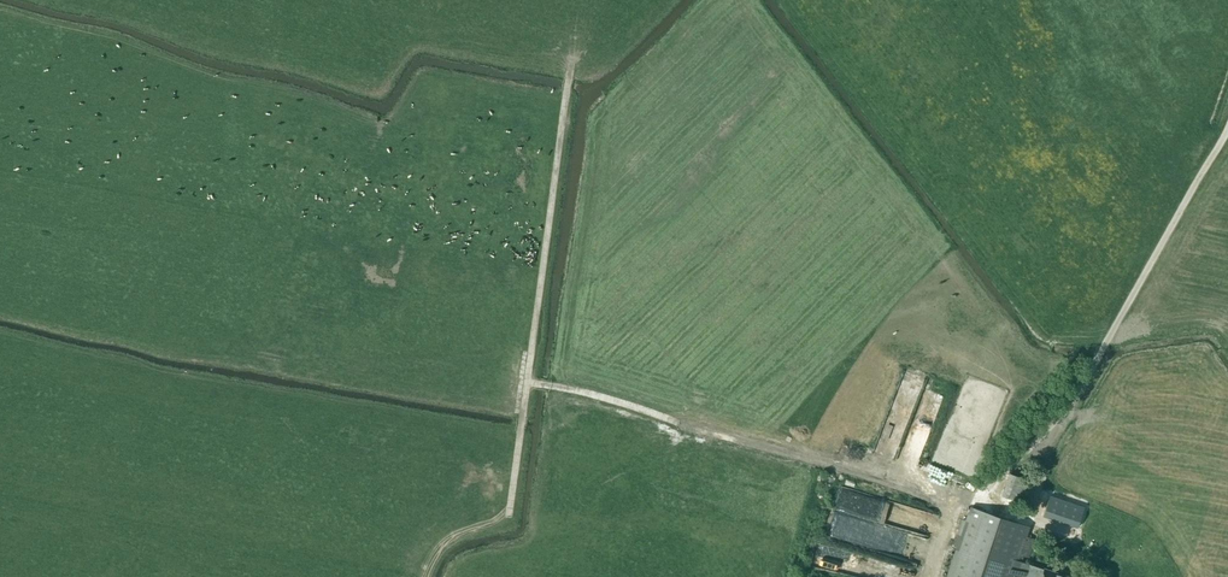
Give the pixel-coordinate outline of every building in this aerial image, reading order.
[(1010,473),(1001,495),(1020,502),(1028,480),(1010,473)] [(952,546),(956,547),(946,576),(1012,576),(1013,574),(1021,576),(1073,576),(1044,567),(1043,569),(1018,560),(1029,526),(970,506),(965,519),(962,518),(952,546)] [(811,561),(835,566),(840,545),(817,539),(811,561)]
